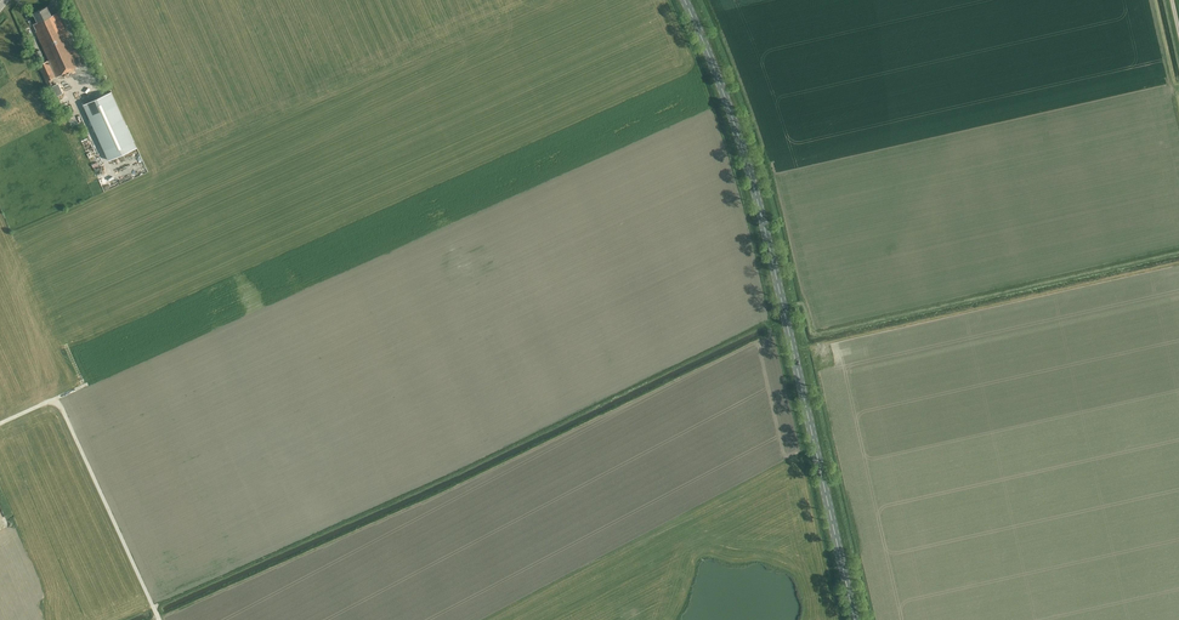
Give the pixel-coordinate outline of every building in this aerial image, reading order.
[(49,79),(57,76),(81,64),(57,13),(52,15),(47,6),(34,13),(38,22),(34,24),(37,31),(36,31),(49,59),(39,64),(46,81),(48,86),(51,84),(49,79)] [(43,58),(40,50),(35,52),(39,60),(43,58)] [(60,88),(54,91),(54,92),(56,96),(63,93),(60,88)] [(111,91),(83,104),(109,160),(137,147),(111,91)]
